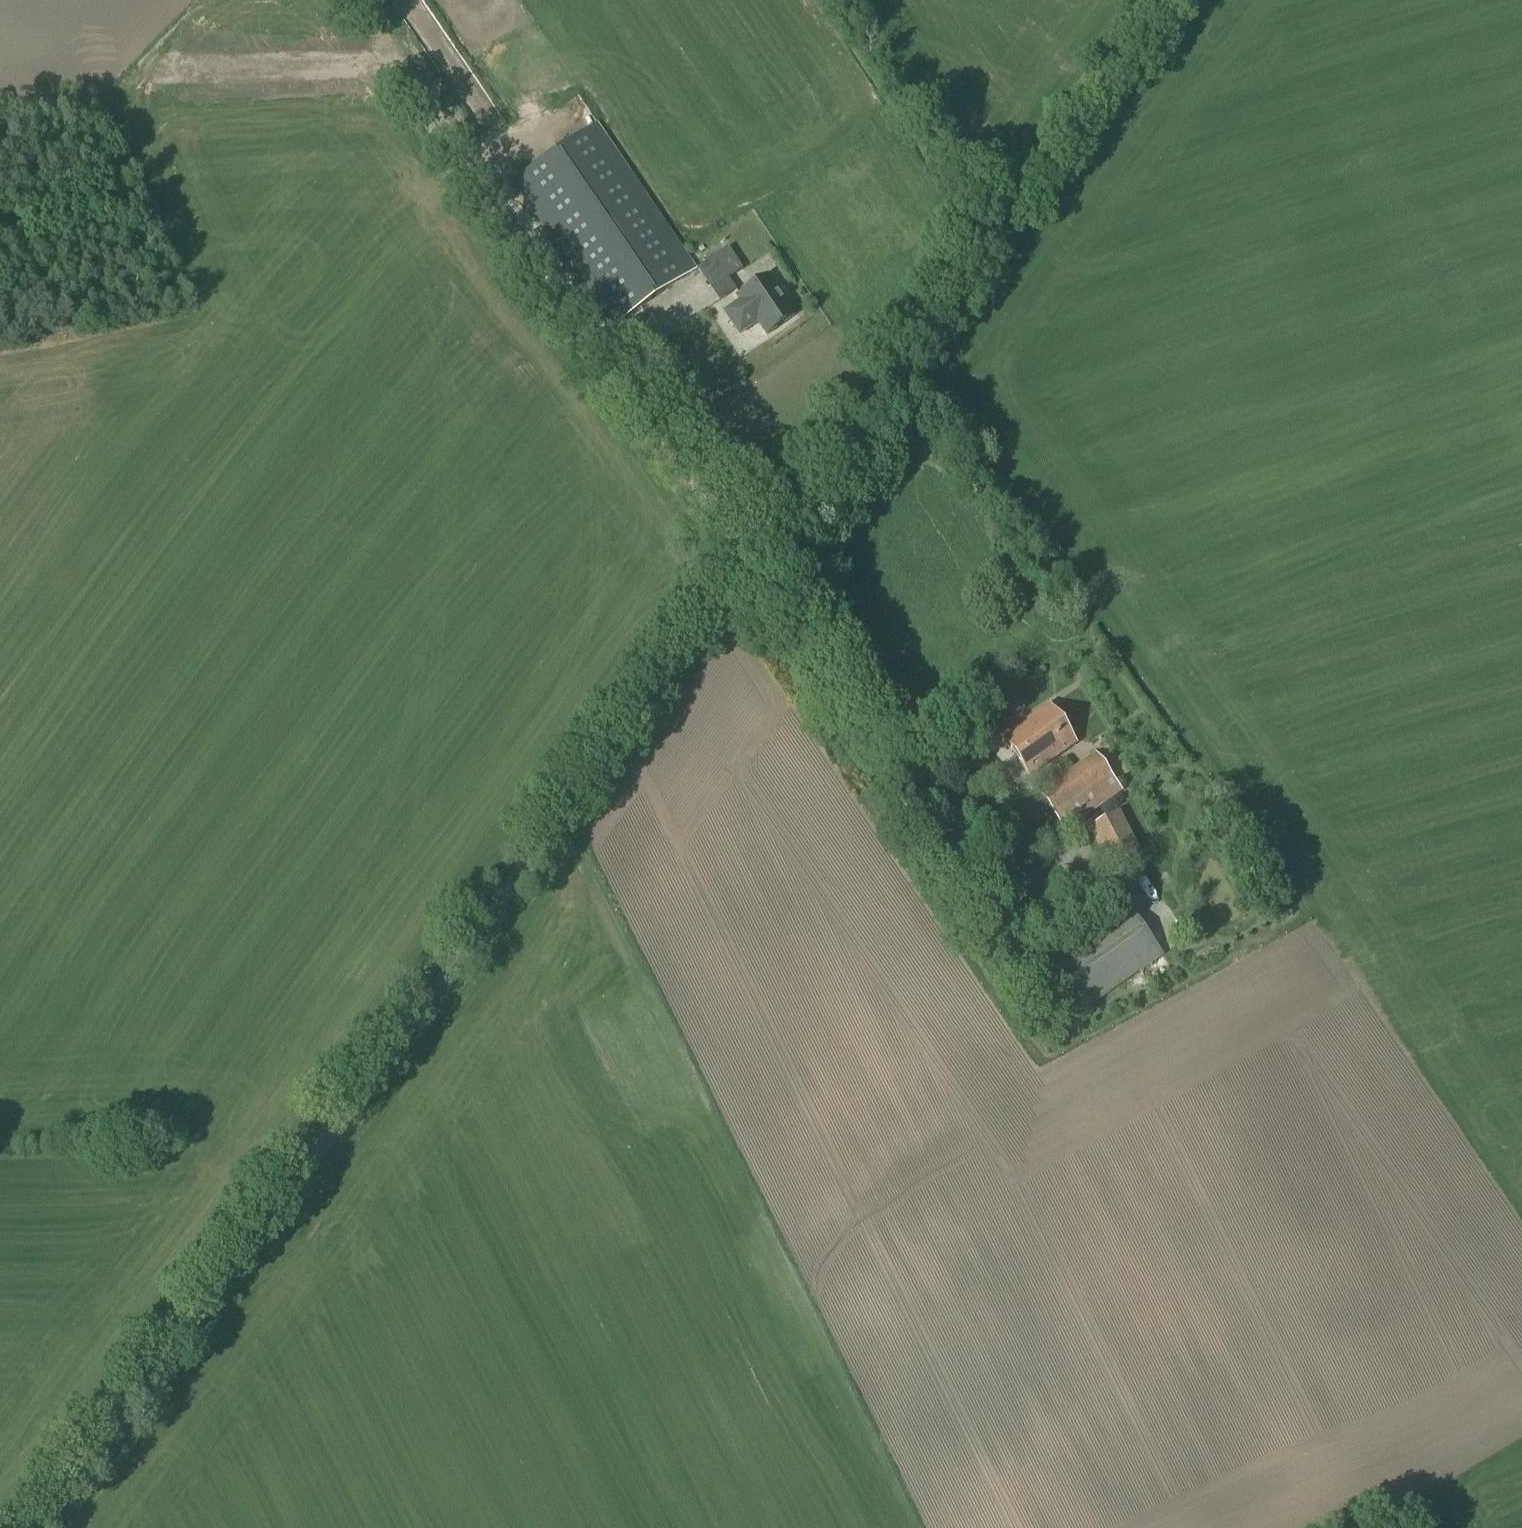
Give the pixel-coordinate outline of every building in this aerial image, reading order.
[(612,326),(695,270),(596,125),(513,181),(612,326)] [(767,335),(794,317),(767,277),(740,296),(743,300),(725,313),(740,334),(751,326),(750,325),(756,320),(767,335)] [(1027,776),(1074,742),(1050,708),(1002,741),(1027,776)] [(1064,833),(1122,793),(1095,754),(1038,794),(1064,833)] [(1121,809),(1094,828),(1121,866),(1148,848),(1121,809)] [(1084,1012),(1160,958),(1122,904),(1046,958),(1084,1012)]
